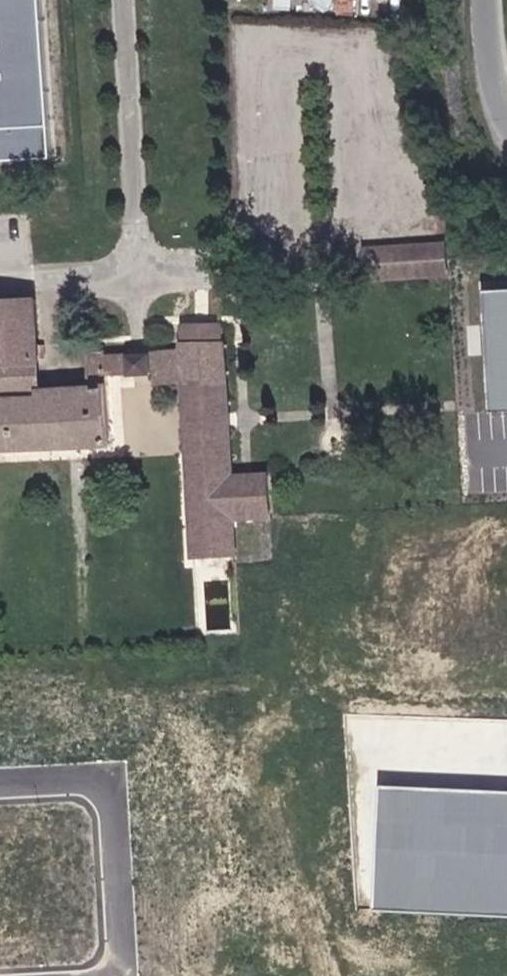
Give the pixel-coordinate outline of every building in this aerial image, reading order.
[(46,158),(35,0),(0,0),(0,161),(46,158)] [(454,238),(371,244),(374,280),(456,274),(454,238)] [(481,291),(487,410),(506,410),(506,289),(481,291)] [(125,448),(120,383),(184,380),(191,560),(249,557),(246,521),(281,519),(279,497),(277,472),(240,474),(230,319),(183,319),(185,348),(91,352),(92,380),(52,381),(51,296),(0,298),(0,458),(125,448)] [(378,786),(372,908),(506,917),(506,793),(378,786)]
